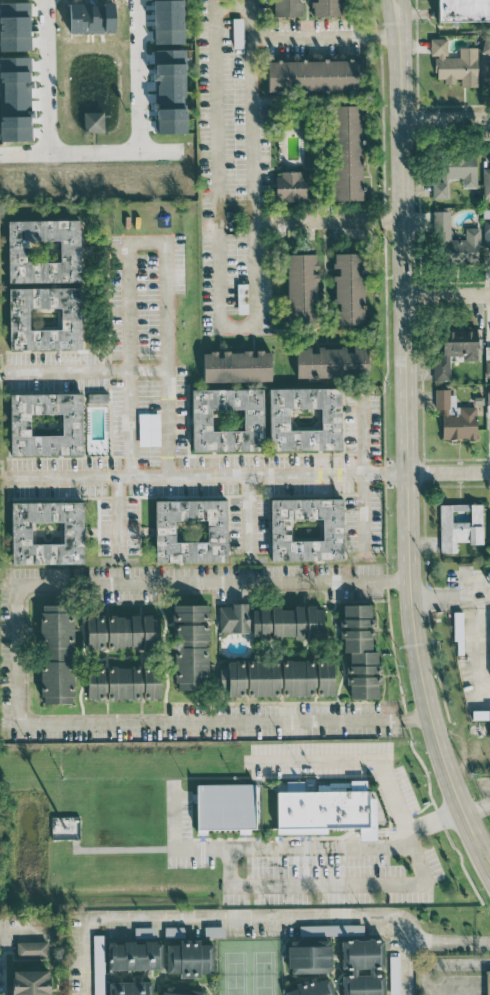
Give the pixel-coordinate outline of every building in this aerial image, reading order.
[(183,44),(184,0),(153,0),(153,44),(183,44)] [(303,16),(303,0),(273,0),(273,17),(303,16)] [(312,16),(341,16),(341,0),(312,0),(312,16)] [(438,21),(489,21),(489,0),(438,0),(438,21)] [(477,47),(459,48),(460,57),(447,58),(447,38),(430,39),(431,57),(435,57),(435,79),(444,79),(445,82),(460,82),(461,87),(477,87),(477,47)] [(489,55),(489,38),(484,38),(482,54),(489,55)] [(184,50),(156,50),(157,105),(156,105),(157,133),(185,133),(184,50)] [(267,61),(268,93),(361,92),(360,60),(267,61)] [(361,106),(334,106),(334,201),(362,200),(361,106)] [(104,132),(104,112),(83,112),(84,132),(104,132)] [(477,188),(477,153),(446,153),(446,161),(441,161),(441,182),(433,182),(433,198),(449,198),(449,178),(463,178),(463,188),(477,188)] [(306,172),(277,171),(276,201),(306,201),(306,172)] [(450,211),(436,211),(436,260),(479,260),(479,227),(465,227),(465,239),(450,239),(450,211)] [(80,220),(7,221),(9,350),(82,349),(80,220)] [(334,253),(334,268),(339,268),(339,276),(334,276),(334,326),(362,327),(364,254),(334,253)] [(286,255),(287,323),(314,323),(313,302),(318,302),(317,254),(286,255)] [(239,314),(248,314),(247,304),(238,304),(239,314)] [(441,359),(434,359),(433,380),(450,381),(450,355),(463,356),(463,361),(477,361),(478,327),(454,327),(454,331),(442,330),(441,359)] [(297,378),(369,376),(368,347),(349,347),(349,348),(310,349),(310,348),(296,348),(297,378)] [(271,382),(271,351),(256,351),(256,353),(220,353),(220,352),(203,352),(203,382),(271,382)] [(341,450),(341,388),(269,389),(270,451),(341,450)] [(192,452),(264,451),(263,389),(191,390),(192,452)] [(435,391),(435,410),(442,410),(442,439),(477,438),(476,407),(456,407),(455,391),(435,391)] [(10,395),(11,456),(83,455),(81,393),(10,395)] [(107,393),(89,393),(89,402),(107,402),(107,393)] [(160,413),(138,414),(139,446),(160,446),(160,413)] [(342,499),(270,499),(271,561),(343,560),(342,499)] [(155,500),(155,562),(227,562),(226,500),(155,500)] [(83,502),(11,503),(12,564),(84,564),(83,502)] [(482,504),(440,505),(441,553),(456,552),(456,543),(482,543),(482,504)] [(342,626),(375,628),(375,619),(371,619),(371,605),(343,604),(342,626)] [(174,605),(174,690),(208,690),(208,605),(174,605)] [(73,606),(41,606),(40,703),(73,703),(73,606)] [(323,638),(323,606),(293,606),(293,609),(280,610),(280,606),(271,606),(219,606),(219,633),(253,632),(253,639),(323,638)] [(454,641),(462,641),(462,612),(454,612),(454,641)] [(87,650),(105,649),(105,648),(142,648),(159,647),(159,616),(87,617),(87,650)] [(379,673),(378,651),(371,651),(371,638),(375,638),(375,630),(343,630),(343,653),(349,652),(349,673),(379,673)] [(333,660),(281,661),(281,679),(279,679),(279,661),(227,661),(227,668),(221,668),(221,697),(246,696),(281,696),(281,697),(315,696),(334,696),(333,660)] [(88,701),(142,699),(142,700),(161,700),(160,667),(142,668),(142,666),(107,667),(107,670),(87,671),(88,701)] [(379,676),(350,677),(350,699),(379,698),(379,676)] [(489,737),(489,710),(472,710),(472,720),(489,720),(489,737)] [(277,834),(327,834),(327,828),(359,827),(359,841),(377,841),(376,798),(367,798),(367,780),(346,780),(346,783),(317,783),(317,791),(303,791),(303,782),(277,782),(277,834)] [(255,784),(196,785),(197,830),(256,828),(255,784)] [(364,934),(363,924),(299,926),(300,936),(364,934)] [(134,928),(135,938),(155,938),(154,927),(134,928)] [(225,936),(225,927),(206,927),(206,937),(225,936)] [(103,935),(93,935),(94,994),(104,994),(103,935)] [(331,973),(330,939),(288,940),(289,973),(331,973)] [(341,940),(342,969),(351,969),(351,975),(342,976),(343,994),(385,994),(384,974),(375,974),(375,969),(384,968),(384,939),(341,940)] [(213,944),(200,944),(200,940),(180,940),(180,944),(167,944),(166,973),(180,974),(180,977),(201,977),(201,973),(213,973),(213,944)] [(16,955),(47,956),(47,942),(16,942),(16,955)] [(162,942),(110,943),(110,970),(162,969),(162,942)] [(12,971),(12,985),(6,985),(6,994),(10,994),(50,994),(50,970),(12,971)] [(286,994),(335,994),(330,977),(316,981),(315,978),(295,983),(296,988),(285,991),(286,994)] [(152,982),(109,982),(109,994),(152,994),(152,982)] [(206,991),(164,986),(163,994),(206,994),(206,991)]
